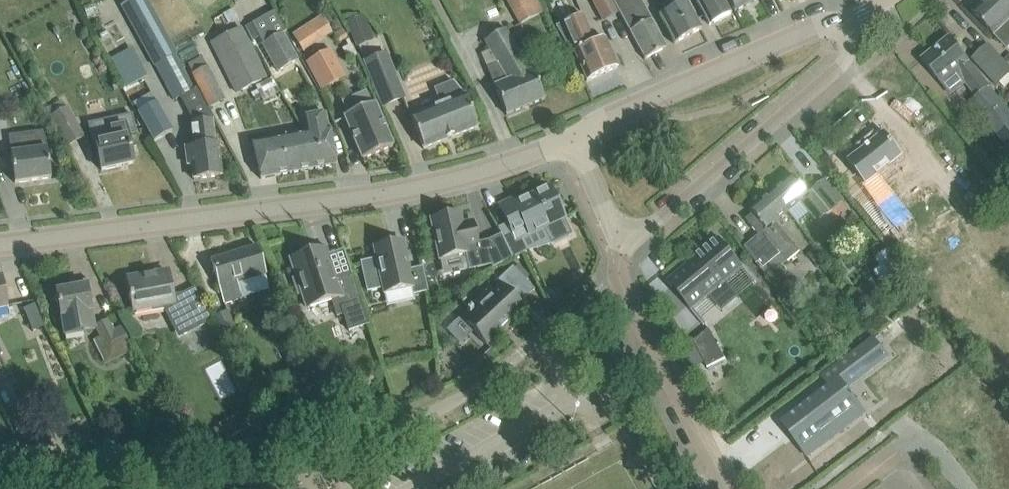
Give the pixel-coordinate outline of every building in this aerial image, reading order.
[(176,54),(146,0),(135,0),(122,7),(154,66),(156,66),(174,100),(194,90),(175,55),(176,54)] [(519,24),(543,11),(537,0),(505,0),(519,24)] [(604,20),(618,12),(611,0),(594,0),(604,20)] [(645,59),(666,48),(640,0),(613,0),(645,59)] [(666,12),(659,15),(675,43),(701,29),(692,11),(686,1),(678,5),(675,0),(659,0),(666,12)] [(700,7),(709,25),(730,14),(723,0),(696,0),(700,7)] [(734,12),(756,0),(728,0),(734,12)] [(987,28),(994,36),(1006,47),(1008,44),(1008,0),(988,0),(973,14),(987,28)] [(346,22),(356,46),(374,39),(363,14),(346,22)] [(320,16),(293,34),(304,52),(332,34),(320,16)] [(562,24),(555,26),(571,53),(573,52),(578,63),(586,82),(617,68),(609,50),(605,39),(593,44),(581,16),(562,24)] [(97,33),(127,86),(146,76),(116,22),(97,33)] [(267,77),(242,27),(211,43),(237,93),(267,77)] [(333,34),(338,43),(347,38),(342,29),(333,34)] [(498,97),(506,115),(544,99),(532,71),(530,72),(506,29),(486,40),(499,63),(489,69),(497,86),(495,87),(498,97)] [(262,44),(278,73),(300,61),(284,32),(262,44)] [(934,75),(941,83),(957,69),(978,94),(989,84),(962,52),(950,36),(921,59),(934,75)] [(996,85),(1008,74),(1008,69),(987,45),(972,58),(996,85)] [(308,62),(323,90),(346,77),(331,49),(308,62)] [(364,61),(373,84),(395,76),(385,52),(364,61)] [(191,74),(208,108),(223,101),(207,67),(206,67),(201,57),(187,64),(192,74),(191,74)] [(434,89),(440,105),(437,106),(434,107),(410,118),(423,149),(450,138),(477,127),(470,109),(465,95),(453,81),(434,89)] [(1008,148),(1008,109),(990,86),(971,102),(1008,148)] [(345,117),(355,140),(363,159),(391,146),(368,93),(343,103),(348,115),(345,117)] [(47,109),(51,116),(68,146),(83,138),(66,107),(66,108),(62,101),(47,109)] [(137,112),(153,142),(174,132),(157,101),(140,111),(137,112)] [(132,113),(89,123),(93,143),(95,142),(97,151),(101,171),(134,164),(129,144),(127,135),(137,133),(132,113)] [(301,118),(303,133),(310,170),(336,165),(326,114),(301,118)] [(190,121),(193,147),(185,148),(187,166),(192,166),(193,180),(221,176),(219,156),(217,143),(214,143),(211,118),(190,121)] [(33,135),(8,138),(11,156),(12,163),(14,183),(51,178),(48,158),(47,152),(46,152),(43,133),(33,135)] [(310,170),(303,133),(254,142),(261,179),(310,170)] [(848,162),(867,185),(903,156),(884,133),(848,162)] [(794,176),(773,193),(789,212),(801,202),(819,223),(819,222),(826,230),(838,219),(832,211),(831,212),(813,191),(809,194),(794,176)] [(497,228),(502,237),(512,258),(523,253),(517,240),(543,228),(550,244),(571,234),(549,187),(502,210),(500,206),(499,206),(507,223),(497,228)] [(762,269),(782,253),(788,261),(800,251),(776,222),(789,212),(773,193),(752,211),(754,214),(747,220),(759,235),(746,247),(762,269)] [(863,213),(884,238),(899,226),(879,201),(863,213)] [(469,271),(493,265),(484,246),(479,247),(473,222),(461,225),(458,213),(431,219),(441,260),(454,257),(455,261),(466,259),(469,271)] [(494,267),(512,258),(502,237),(484,246),(493,265),(494,267)] [(687,305),(691,310),(744,267),(739,262),(738,263),(722,243),(723,242),(720,238),(667,281),(671,286),(672,285),(688,304),(687,305)] [(374,247),(377,259),(360,262),(367,292),(382,289),(383,295),(412,289),(413,295),(427,291),(422,268),(408,271),(401,241),(391,243),(387,241),(379,242),(377,246),(374,247)] [(210,260),(216,280),(224,304),(242,299),(237,283),(265,274),(257,246),(210,260)] [(324,247),(290,258),(297,278),(292,279),(297,296),(301,294),(306,309),(332,301),(336,315),(343,313),(348,330),(368,324),(352,275),(335,281),(324,247)] [(891,252),(873,267),(888,285),(906,270),(891,252)] [(468,313),(462,319),(486,345),(525,309),(519,303),(534,290),(512,266),(498,280),(500,283),(489,295),(486,291),(474,302),(477,306),(472,310),(470,308),(466,311),(468,313)] [(134,314),(170,307),(184,335),(201,326),(194,313),(184,295),(185,295),(185,294),(172,296),(167,272),(128,279),(131,296),(129,296),(130,301),(132,301),(134,314)] [(8,305),(2,275),(0,276),(0,307),(8,305)] [(91,295),(88,280),(73,283),(74,288),(56,291),(57,297),(59,311),(64,336),(91,332),(96,330),(94,327),(95,326),(93,313),(89,295),(91,295)] [(212,319),(223,341),(238,333),(227,312),(212,319)] [(95,326),(94,327),(96,330),(100,337),(107,351),(126,341),(120,329),(113,332),(107,320),(95,326)] [(693,341),(707,368),(726,358),(725,357),(724,357),(709,328),(693,341)] [(873,338),(848,357),(860,374),(885,355),(873,338)] [(490,349),(482,357),(489,364),(497,356),(490,349)] [(830,384),(782,421),(805,451),(860,409),(847,391),(837,379),(830,384)] [(213,430),(217,438),(223,435),(219,427),(213,430)] [(32,466),(36,476),(43,473),(39,463),(32,466)] [(65,473),(56,475),(57,484),(66,483),(65,473)]
